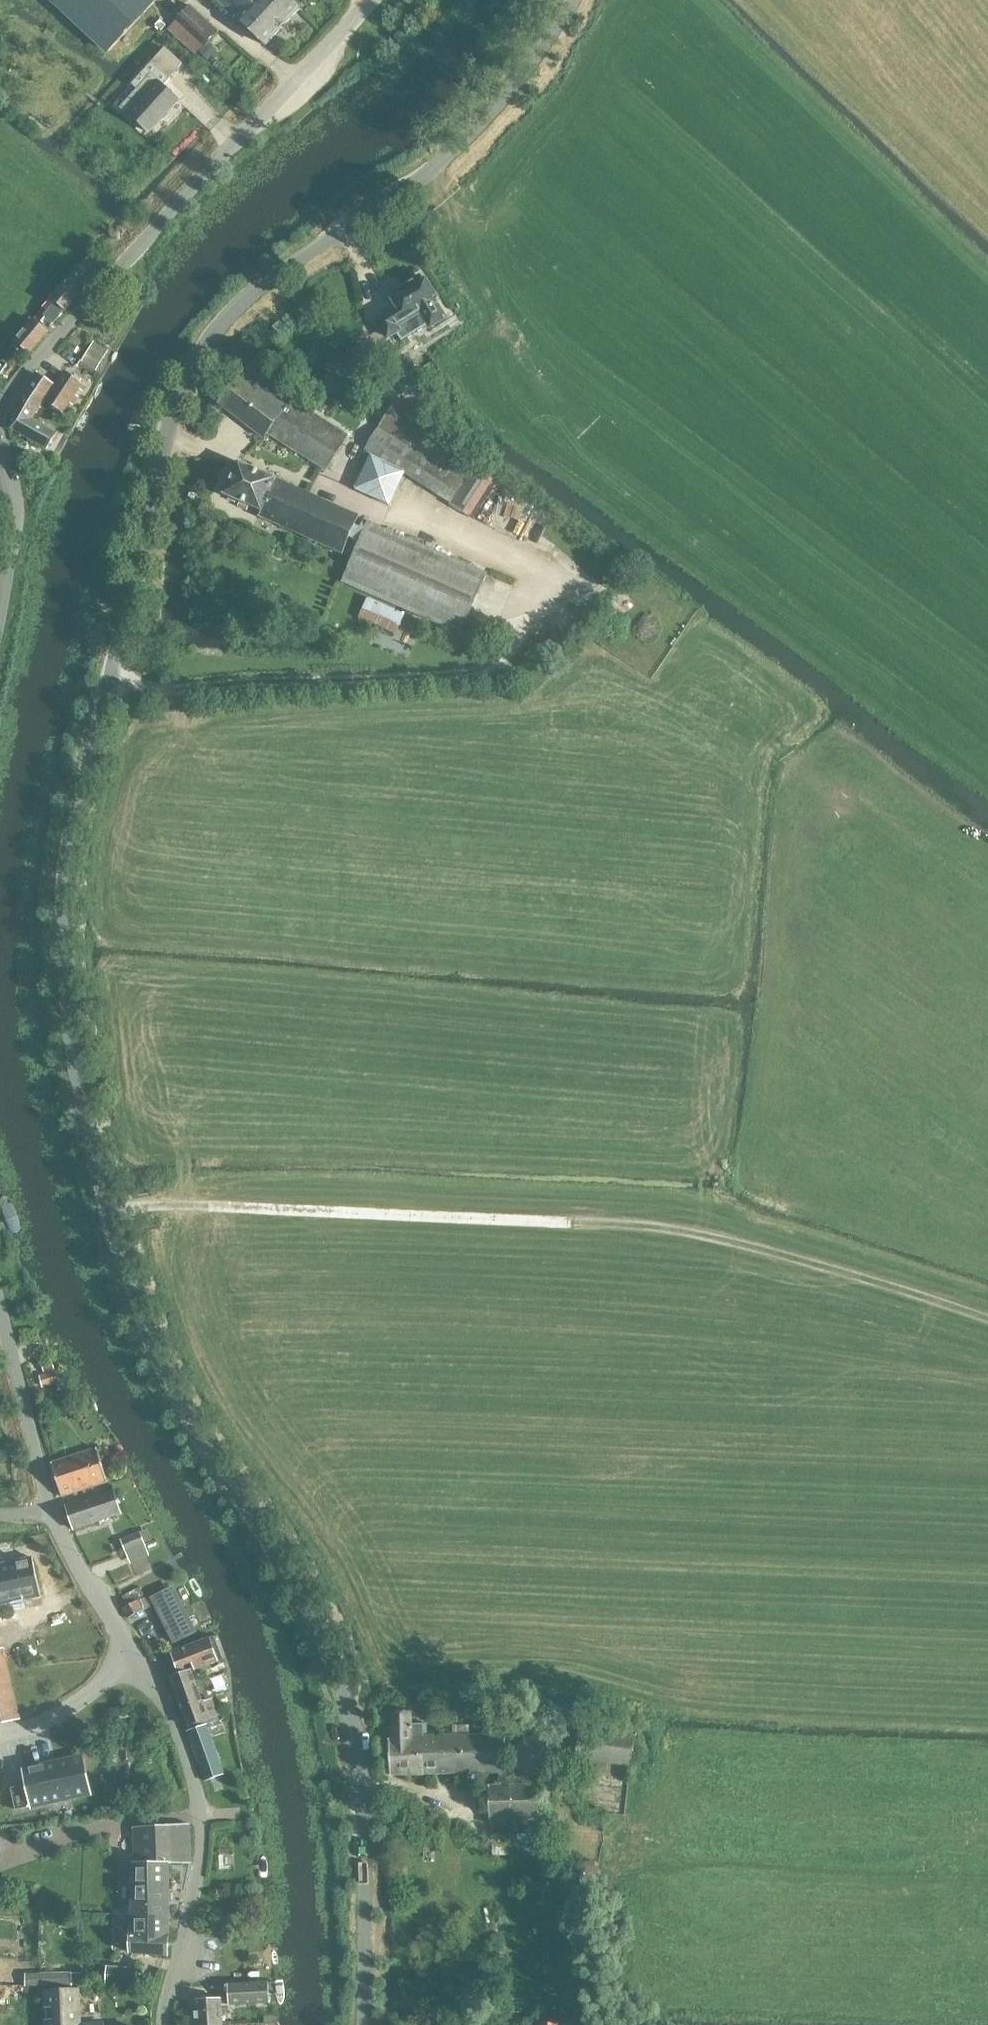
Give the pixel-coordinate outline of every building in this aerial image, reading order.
[(79,23),(108,50),(130,26),(102,0),(101,0),(79,23)] [(299,8),(290,0),(216,0),(265,45),(299,8)] [(195,55),(217,30),(190,5),(168,29),(195,55)] [(151,62),(169,78),(182,64),(165,48),(151,62)] [(122,108),(149,132),(178,100),(162,86),(169,78),(151,62),(131,84),(138,90),(122,108)] [(79,268),(77,267),(50,298),(55,303),(43,316),(52,324),(99,270),(87,259),(79,268)] [(391,294),(398,307),(407,320),(420,312),(430,327),(445,318),(433,299),(436,298),(422,275),(391,294)] [(32,352),(49,331),(37,322),(21,343),(32,352)] [(96,369),(108,351),(95,342),(83,360),(96,369)] [(348,388),(375,371),(358,345),(321,370),(334,390),(344,383),(348,388)] [(325,470),(347,435),(292,400),(295,397),(250,362),(218,403),(263,438),(267,433),(325,470)] [(32,418),(44,400),(45,401),(69,403),(82,384),(63,371),(53,385),(35,372),(10,410),(10,428),(46,448),(57,433),(32,418)] [(450,504),(478,460),(428,428),(440,410),(410,390),(395,399),(363,451),(450,504)] [(341,552),(349,536),(361,542),(343,581),(459,635),(485,576),(370,523),(366,531),(354,526),(359,515),(238,462),(223,494),(259,511),(257,516),(341,552)] [(41,1360),(44,1372),(55,1369),(52,1358),(41,1360)] [(45,1386),(60,1381),(57,1371),(42,1375),(45,1386)] [(95,1449),(51,1463),(49,1463),(60,1497),(106,1482),(95,1449)] [(72,1529),(119,1514),(112,1491),(64,1506),(72,1529)] [(138,1531),(121,1538),(126,1551),(144,1544),(138,1531)] [(0,1564),(0,1605),(41,1596),(32,1557),(0,1564)] [(210,1627),(186,1580),(174,1585),(199,1633),(210,1627)] [(122,1595),(126,1604),(144,1594),(139,1585),(122,1595)] [(140,1599),(144,1609),(162,1599),(164,1603),(169,1601),(164,1587),(140,1599)] [(122,1607),(128,1617),(138,1611),(133,1601),(122,1607)] [(171,1678),(188,1727),(218,1716),(213,1703),(207,1701),(202,1703),(191,1671),(186,1673),(183,1664),(190,1661),(193,1670),(218,1661),(210,1638),(171,1652),(179,1675),(171,1678)] [(20,1720),(3,1649),(0,1649),(0,1724),(20,1720)] [(489,1785),(490,1820),(551,1818),(550,1783),(505,1785),(504,1734),(468,1734),(468,1725),(452,1725),(452,1734),(423,1734),(423,1732),(427,1732),(426,1722),(411,1723),(411,1710),(391,1711),(392,1738),(388,1738),(389,1774),(498,1772),(499,1785),(489,1785)] [(494,1728),(494,1714),(474,1714),(474,1727),(494,1728)] [(208,1724),(212,1736),(226,1731),(222,1720),(208,1724)] [(188,1731),(205,1781),(225,1774),(207,1724),(188,1731)] [(630,1766),(635,1735),(579,1726),(574,1757),(630,1766)] [(512,1745),(512,1768),(532,1778),(551,1768),(550,1744),(530,1734),(512,1745)] [(23,1770),(27,1786),(11,1789),(16,1811),(90,1794),(82,1757),(23,1770)] [(190,1824),(187,1825),(135,1827),(135,1897),(132,1916),(170,1916),(170,1895),(169,1864),(192,1864),(190,1824)] [(493,1854),(552,1853),(552,1832),(492,1834),(493,1854)] [(169,1935),(169,1930),(170,1916),(132,1916),(130,1953),(168,1956),(169,1935)] [(106,1965),(105,1983),(136,1985),(137,1967),(106,1965)] [(39,1972),(40,1986),(72,1985),(72,1972),(39,1972)] [(221,1998),(191,2000),(192,2024),(222,2024),(221,2009),(229,2008),(229,2004),(269,2002),(268,1982),(228,1984),(229,1998),(221,1998)] [(104,2022),(81,2024),(78,1989),(45,1991),(46,2024),(104,2024),(104,2022)]
